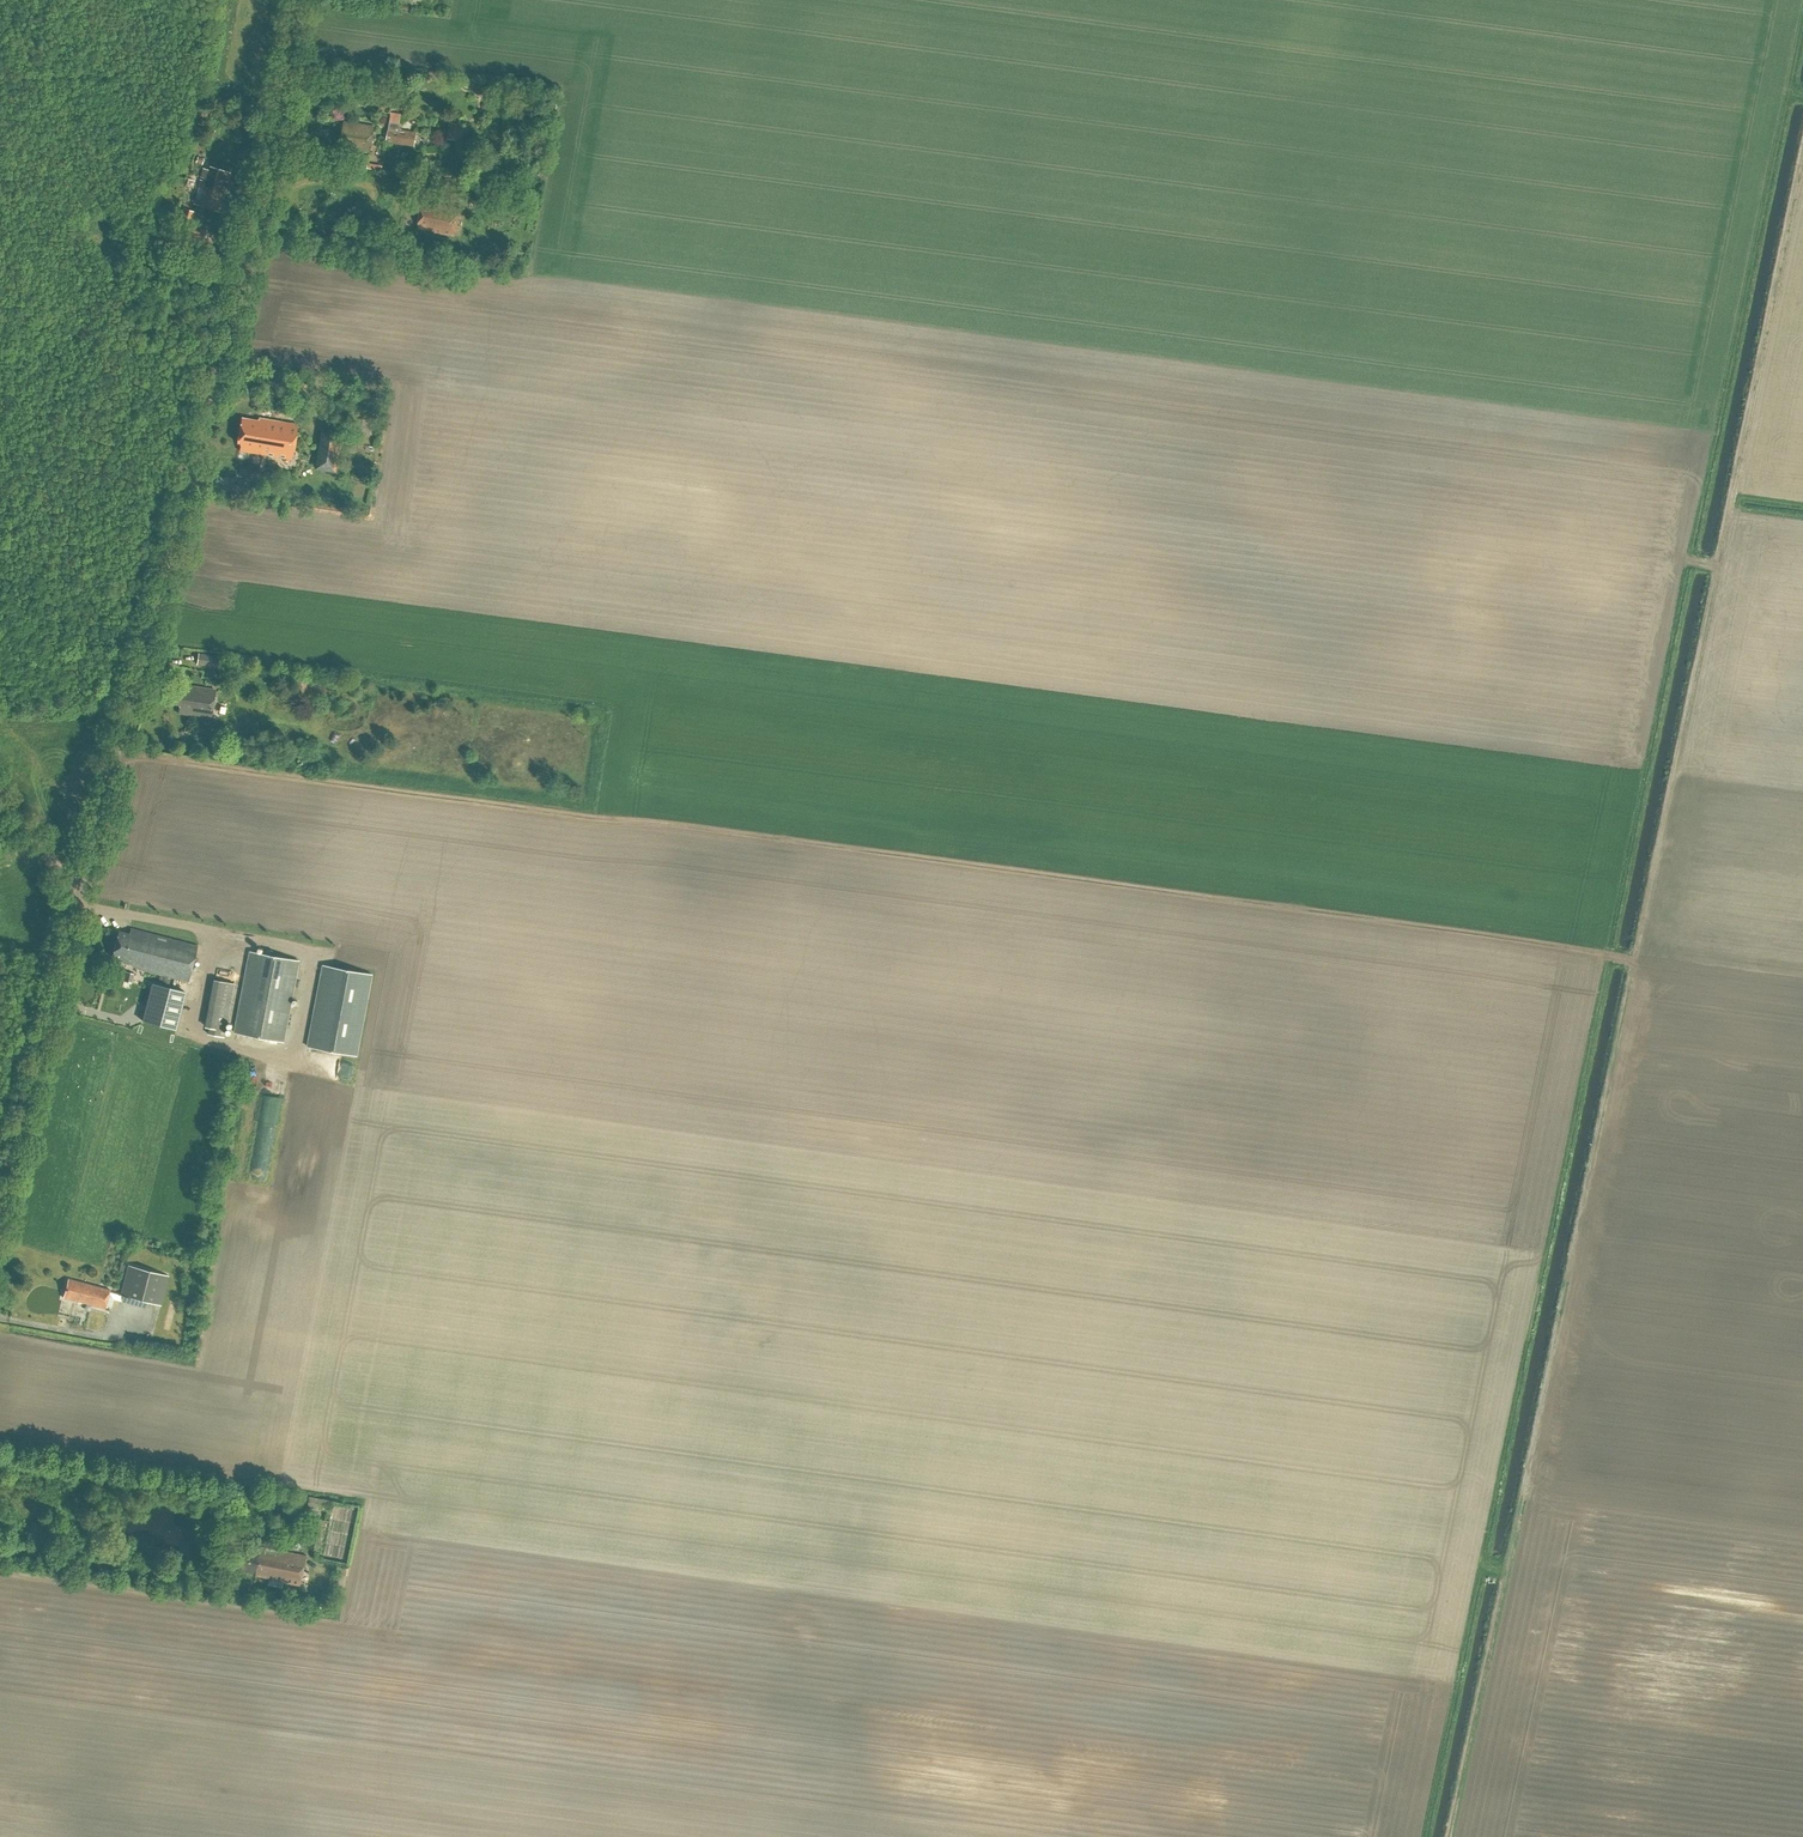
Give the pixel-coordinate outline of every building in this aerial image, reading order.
[(373,126),(344,121),(340,147),(369,152),(373,126)] [(449,123),(447,139),(462,141),(465,125),(449,123)] [(385,142),(414,147),(417,133),(388,128),(385,142)] [(227,182),(230,171),(211,166),(210,170),(205,169),(195,204),(220,211),(226,189),(222,188),(224,181),(227,182)] [(436,193),(444,194),(445,185),(438,184),(436,193)] [(416,227),(433,230),(433,233),(454,236),(459,208),(435,204),(435,207),(420,204),(416,227)] [(175,231),(203,239),(206,229),(190,224),(194,212),(183,208),(175,231)] [(359,228),(354,240),(377,248),(382,236),(359,228)] [(241,418),(237,440),(242,441),(240,451),(291,459),(296,425),(257,418),(257,421),(241,418)] [(323,427),(316,469),(337,472),(343,430),(323,427)] [(220,656),(198,653),(196,665),(219,668),(220,656)] [(178,713),(198,716),(197,723),(209,724),(214,691),(177,685),(174,704),(180,704),(178,713)] [(121,961),(131,964),(130,967),(186,982),(196,946),(129,928),(128,935),(117,932),(110,955),(121,958),(121,961)] [(251,951),(236,1032),(285,1041),(301,960),(251,951)] [(324,965),(308,1046),(358,1055),(373,974),(324,965)] [(134,974),(126,972),(123,981),(131,983),(134,974)] [(211,978),(204,1027),(227,1030),(234,982),(211,978)] [(186,992),(152,983),(142,1021),(176,1030),(186,992)] [(265,1094),(254,1167),(270,1170),(281,1097),(265,1094)] [(161,1305),(168,1276),(127,1266),(120,1294),(161,1305)] [(66,1279),(62,1298),(104,1309),(109,1290),(66,1279)] [(335,1499),(311,1495),(309,1505),(333,1510),(335,1499)] [(331,1521),(311,1516),(306,1538),(325,1543),(331,1521)] [(267,1575),(267,1576),(300,1583),(306,1556),(261,1547),(259,1553),(244,1549),(240,1567),(256,1570),(256,1573),(267,1575)]
